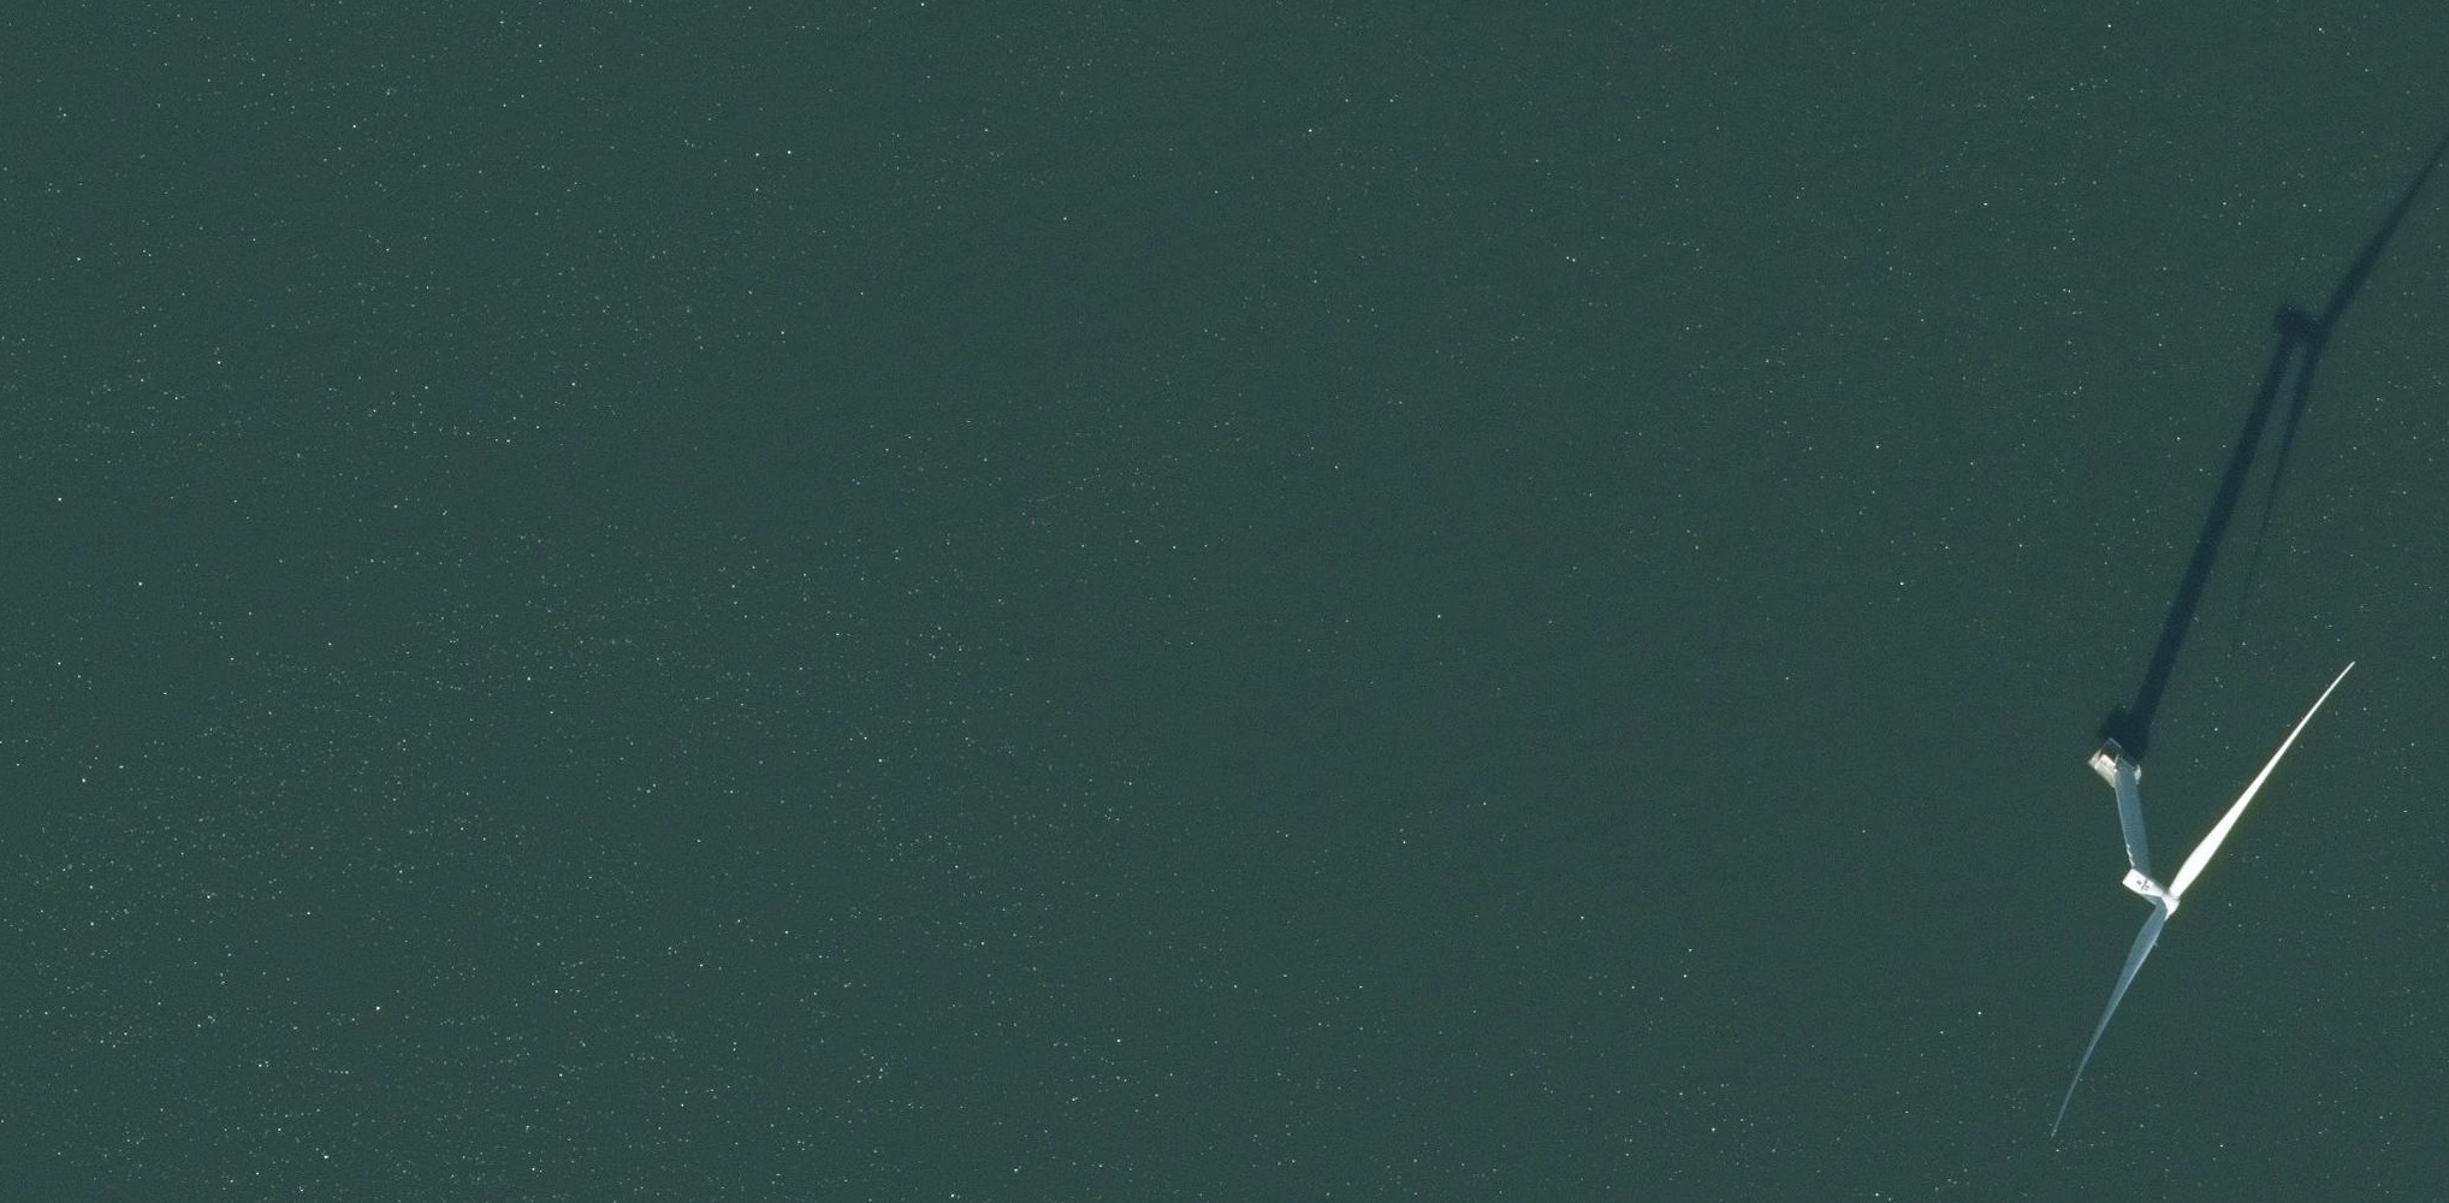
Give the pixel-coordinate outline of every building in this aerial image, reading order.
[(2113,761),(2112,765),(2112,769),(2114,772),(2115,774),(2118,776),(2122,777),(2125,777),(2129,775),(2131,774),(2133,771),(2134,768),(2134,765),(2133,761),(2131,759),(2127,756),(2124,755),(2120,756),(2118,757),(2115,759),(2113,761)]
